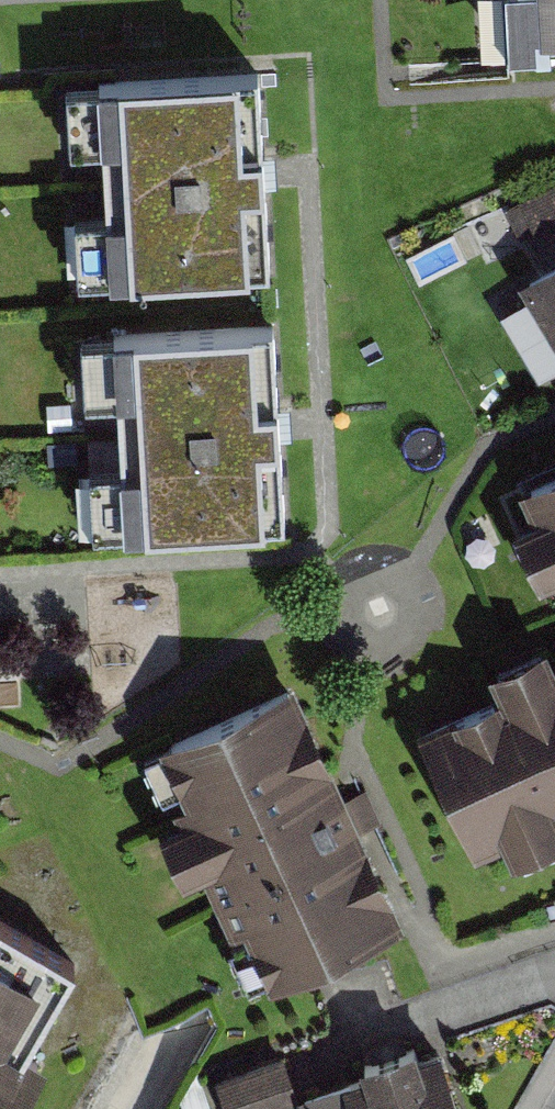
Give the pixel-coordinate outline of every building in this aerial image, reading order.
[(554,53),(554,0),(516,0),(519,56),(554,53)] [(265,174),(259,73),(100,83),(111,281),(271,272),(265,174)] [(537,285),(554,313),(554,273),(537,285)] [(125,535),(285,525),(279,425),(274,327),(113,336),(125,535)] [(554,570),(554,468),(517,485),(554,570)] [(475,852),(554,816),(554,663),(418,725),(475,852)] [(268,981),(405,920),(295,677),(159,739),(268,981)] [(0,913),(0,1108),(64,1108),(84,1071),(62,1059),(109,971),(0,913)] [(342,1078),(352,1108),(462,1108),(441,1045),(420,1052),(416,1039),(358,1059),(362,1071),(342,1078)] [(241,1070),(254,1108),(316,1108),(298,1052),(241,1070)]
